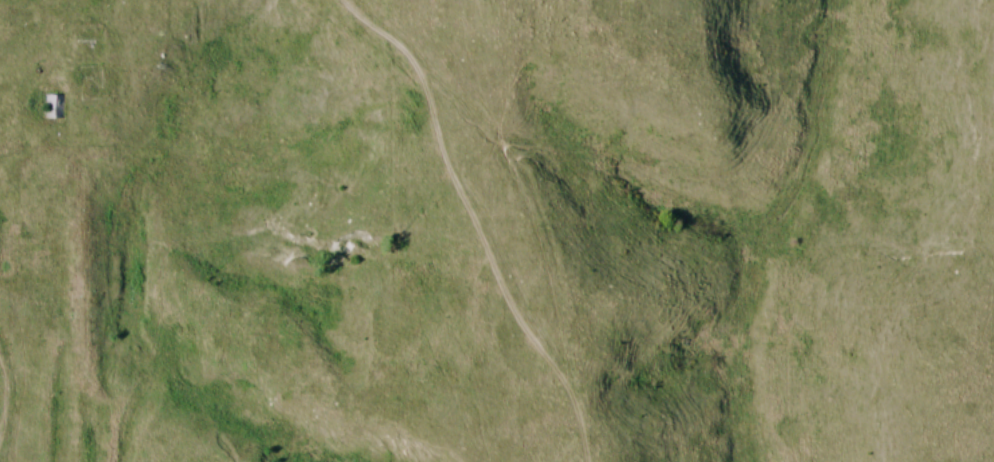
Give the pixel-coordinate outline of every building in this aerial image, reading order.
[(66,119),(66,95),(46,95),(46,119),(66,119)]
